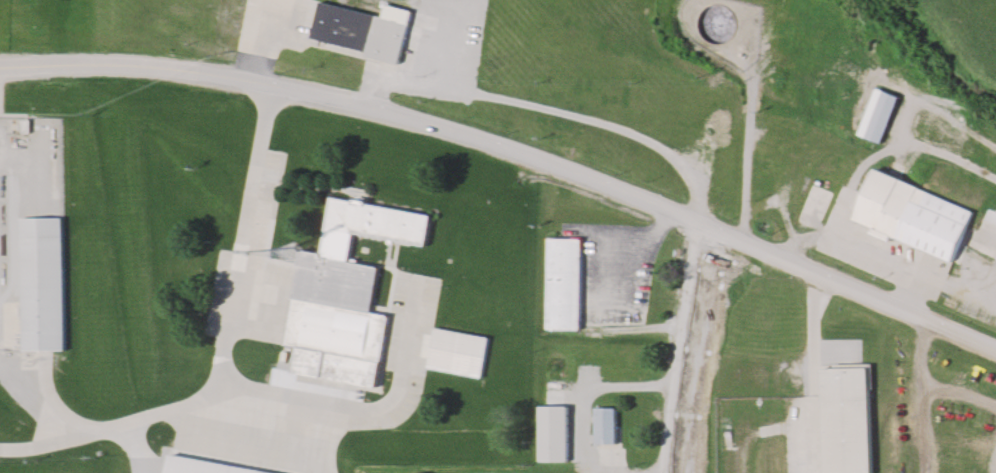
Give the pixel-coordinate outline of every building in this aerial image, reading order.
[(309,35),(318,0),(327,0),(407,21),(397,58),(309,35)] [(878,87),(858,134),(881,144),(901,97),(878,87)] [(855,217),(875,169),(975,210),(954,262),(891,235),(889,241),(869,232),(872,225),(855,217)] [(800,211),(812,181),(835,191),(822,221),(800,211)] [(292,372),(297,346),(283,343),(301,249),(320,252),(330,196),(429,214),(423,246),(352,233),(348,259),(378,265),(370,310),(390,313),(377,387),(292,372)] [(986,206),(995,211),(995,229),(979,221),(986,206)] [(20,219),(61,218),(63,349),(22,350),(20,219)] [(545,239),(582,239),(580,331),(544,331),(545,239)] [(428,368),(435,327),(490,337),(482,378),(428,368)] [(824,472),(870,472),(868,365),(822,366),(824,472)] [(595,408),(597,445),(619,444),(618,408),(595,408)]
